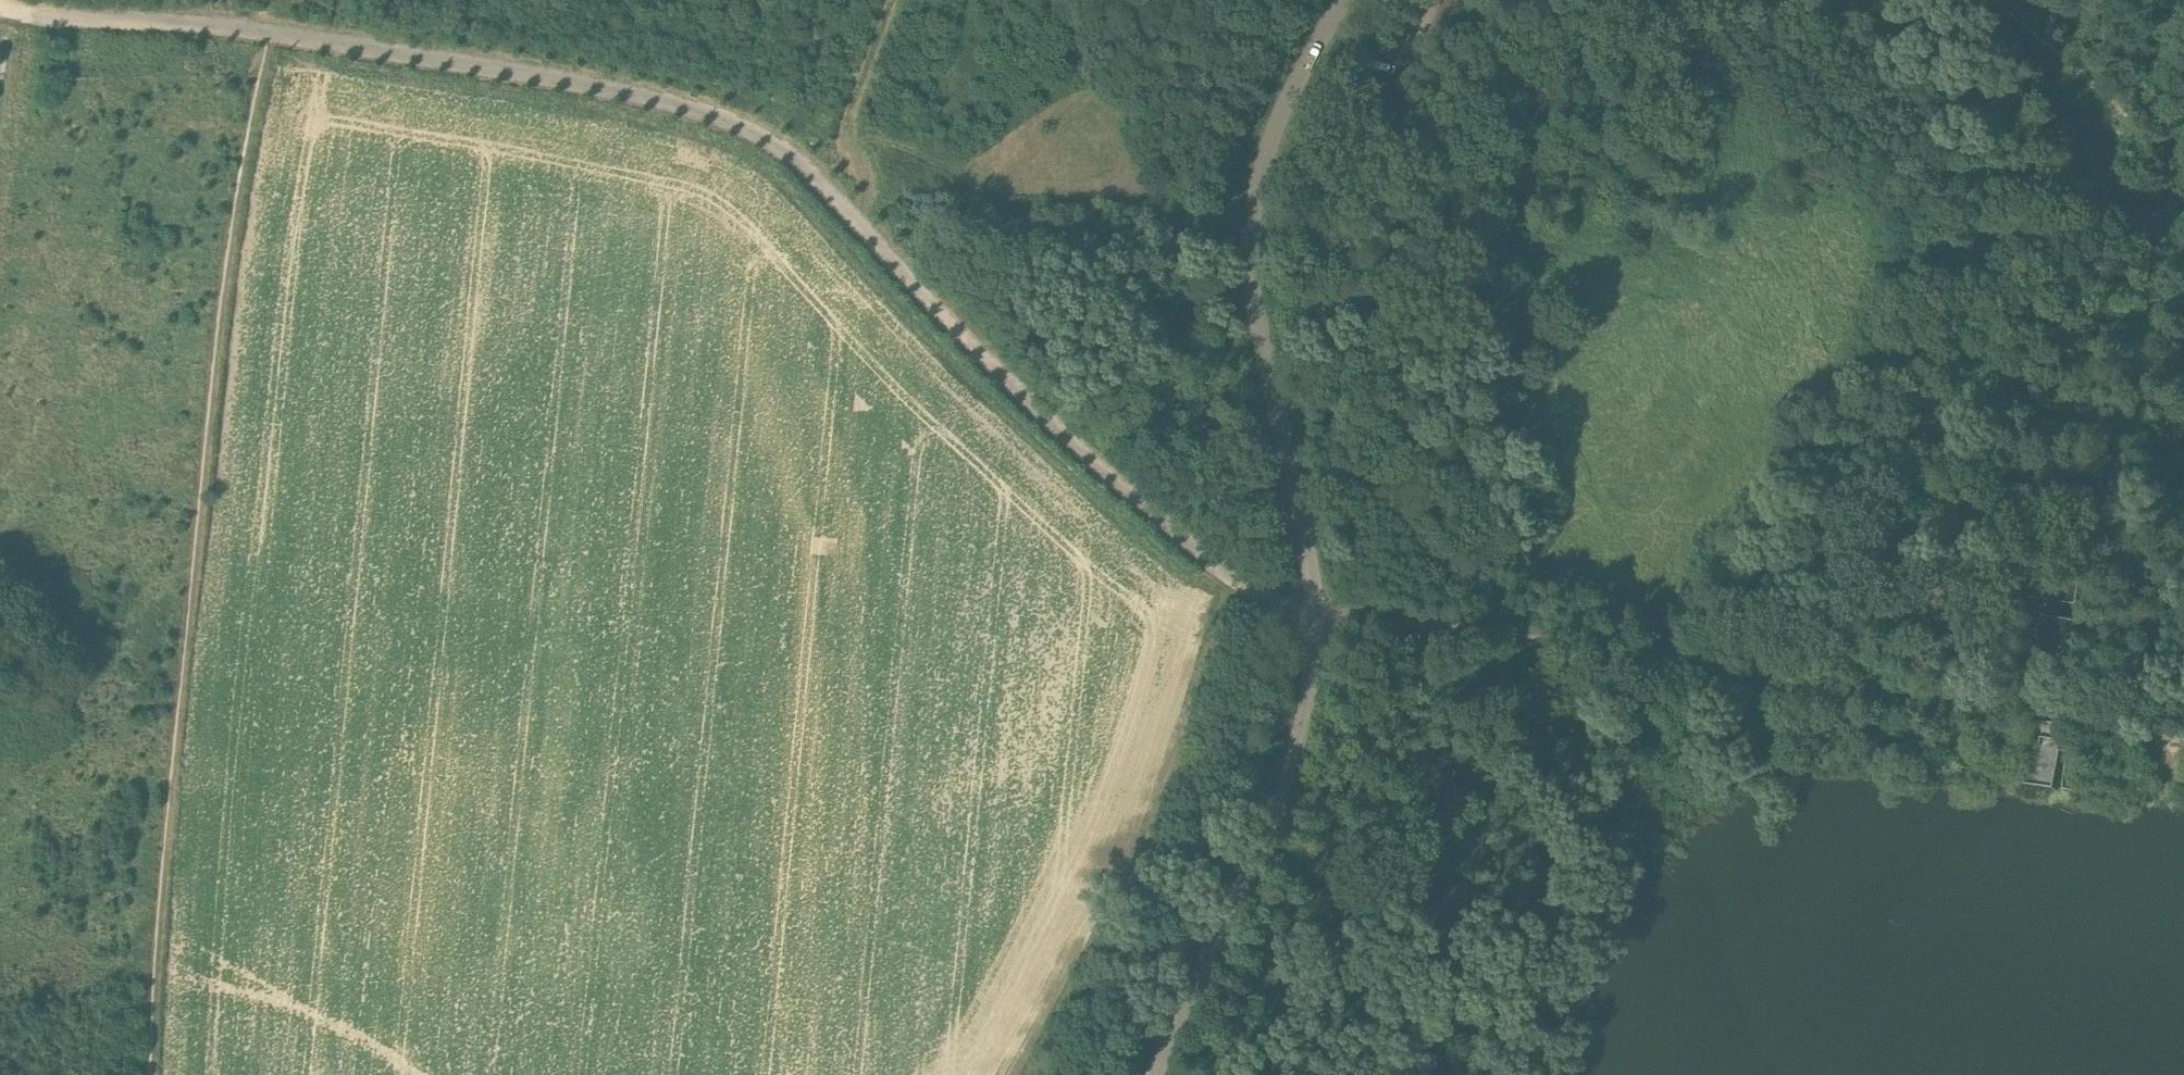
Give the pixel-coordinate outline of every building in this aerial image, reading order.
[(2078,724),(2025,717),(2016,783),(2053,788),(2058,750),(2067,751),(2062,789),(2076,791),(2083,742),(2076,741),(2078,724)]
